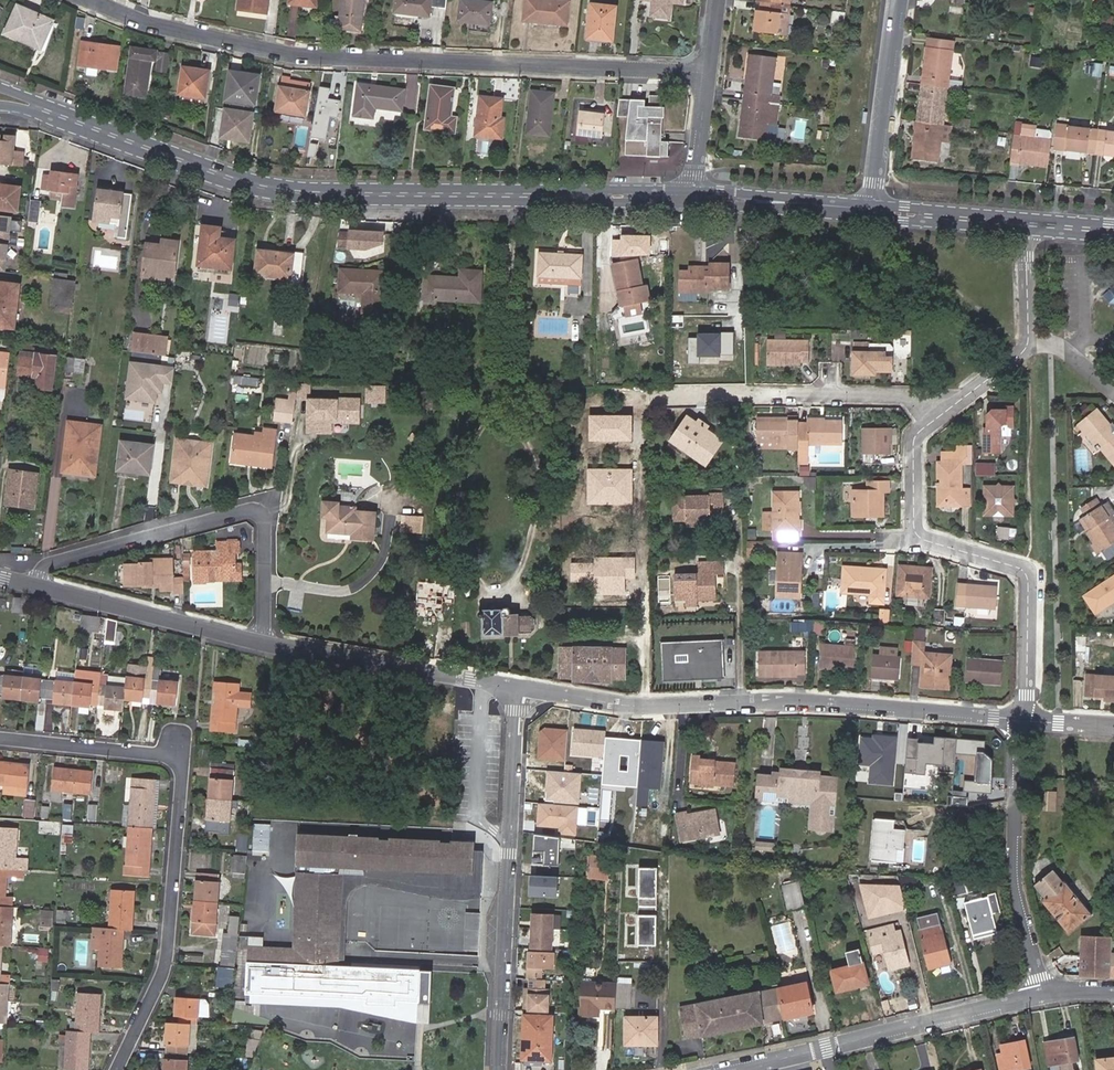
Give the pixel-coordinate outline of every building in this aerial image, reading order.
[(269,0),(238,0),(237,9),(267,13),(269,0)] [(339,28),(361,30),(365,0),(342,0),(339,28)] [(431,0),(396,0),(394,12),(430,16),(431,0)] [(492,2),(474,0),(462,0),(459,20),(489,24),(492,2)] [(569,1),(555,0),(525,0),(523,21),(567,25),(569,1)] [(779,4),(762,2),(761,10),(759,19),(755,19),(754,31),(787,35),(790,13),(781,12),(782,4),(779,4)] [(613,40),(617,6),(592,3),(588,38),(613,40)] [(785,5),(782,4),(781,12),(790,13),(791,6),(785,5)] [(42,45),(53,19),(18,5),(5,33),(16,38),(18,34),(42,45)] [(832,20),(839,21),(842,22),(843,14),(833,13),(832,20)] [(948,87),(961,88),(962,80),(949,78),(953,51),(952,50),(953,40),(927,37),(924,67),(928,68),(926,84),(947,87),(948,87)] [(122,47),(110,46),(82,42),(79,65),(118,70),(122,47)] [(156,60),(157,50),(132,47),(125,94),(146,97),(151,60),(156,60)] [(169,52),(157,50),(156,60),(155,71),(167,72),(169,52)] [(748,99),(779,103),(780,95),(772,94),(776,57),(750,54),(747,79),(751,79),(748,99)] [(1103,64),(1094,63),(1094,68),(1093,75),(1092,76),(1101,77),(1103,64)] [(206,97),(209,71),(183,68),(180,93),(206,97)] [(255,104),(259,75),(231,71),(226,100),(255,104)] [(305,116),(311,84),(283,79),(282,84),(278,83),(275,103),(278,104),(277,111),(305,116)] [(402,110),(405,90),(359,84),(355,116),(374,118),(375,107),(402,110)] [(917,121),(943,124),(948,87),(947,87),(926,84),(922,84),(920,93),(924,93),(923,102),(919,101),(917,121)] [(451,117),(455,89),(431,86),(426,125),(448,127),(447,131),(455,132),(457,117),(451,117)] [(331,89),(321,87),(312,136),(327,139),(331,117),(338,118),(341,101),(329,99),(331,89)] [(549,136),(555,93),(532,90),(526,133),(549,136)] [(655,95),(654,105),(670,106),(671,96),(655,95)] [(500,117),(502,99),(481,96),(476,135),(502,138),(505,118),(500,117)] [(624,155),(667,157),(668,142),(660,141),(661,118),(663,118),(664,107),(644,106),(645,100),(618,99),(616,117),(627,117),(625,140),(624,155)] [(748,99),(744,99),(743,108),(747,109),(745,120),(741,120),(739,137),(775,141),(779,103),(748,99)] [(226,140),(258,143),(261,111),(229,108),(226,140)] [(602,137),(605,113),(579,111),(577,134),(602,137)] [(943,124),(917,121),(916,130),(919,130),(918,139),(914,138),(912,158),(939,162),(941,141),(950,142),(952,125),(943,124)] [(1095,149),(1098,129),(1070,125),(1070,123),(1057,122),(1054,150),(1067,151),(1067,149),(1077,151),(1078,147),(1087,148),(1095,149)] [(1015,123),(1013,135),(1010,158),(1010,162),(1027,164),(1047,167),(1051,134),(1049,131),(1036,129),(1036,125),(1015,123)] [(1095,153),(1103,154),(1104,150),(1113,151),(1113,155),(1113,131),(1098,129),(1095,149),(1095,153)] [(25,152),(14,151),(16,138),(8,137),(7,143),(0,142),(0,164),(23,167),(25,152)] [(1005,138),(998,137),(997,145),(1004,146),(1005,138)] [(64,192),(63,198),(62,205),(74,207),(79,175),(52,171),(51,175),(44,175),(42,189),(52,190),(64,192)] [(0,184),(0,209),(17,211),(20,187),(0,184)] [(118,217),(117,224),(115,236),(125,237),(130,195),(122,193),(122,192),(99,189),(95,220),(107,222),(108,216),(118,217)] [(51,197),(63,198),(64,192),(52,190),(51,197)] [(42,201),(31,200),(28,222),(38,223),(42,201)] [(17,238),(18,216),(0,215),(0,236),(17,238)] [(220,227),(204,225),(198,266),(231,270),(234,240),(220,237),(220,227)] [(393,230),(353,229),(352,248),(393,248),(393,230)] [(174,276),(178,241),(162,239),(161,245),(147,243),(142,276),(164,279),(164,275),(174,276)] [(11,271),(13,243),(0,242),(0,271),(11,271)] [(301,255),(258,249),(256,274),(299,279),(301,255)] [(582,255),(539,253),(538,277),(566,278),(564,295),(579,296),(582,255)] [(645,301),(642,286),(636,260),(612,265),(621,304),(611,313),(612,319),(648,312),(650,308),(649,300),(645,301)] [(680,271),(680,292),(681,303),(707,302),(707,288),(727,288),(727,263),(709,263),(710,270),(702,271),(702,267),(689,267),(689,271),(680,271)] [(384,271),(341,269),(339,291),(363,293),(362,312),(382,314),(384,271)] [(460,277),(425,275),(424,299),(480,302),(482,271),(460,270),(460,277)] [(71,315),(76,281),(53,278),(50,305),(56,306),(55,313),(71,315)] [(0,281),(0,326),(14,328),(20,284),(0,281)] [(1102,295),(1108,303),(1113,303),(1113,285),(1102,295)] [(295,316),(289,312),(286,316),(291,320),(295,316)] [(768,341),(767,361),(784,362),(784,364),(800,365),(800,362),(809,362),(808,341),(785,341),(785,330),(776,330),(776,341),(768,341)] [(135,333),(133,351),(156,354),(159,336),(135,333)] [(693,333),(692,359),(737,360),(737,334),(693,333)] [(156,354),(165,356),(167,337),(159,336),(156,354)] [(869,375),(874,375),(891,376),(891,363),(893,362),(893,353),(888,346),(853,345),(852,379),(869,379),(869,375)] [(11,353),(0,352),(0,386),(7,387),(11,353)] [(64,371),(65,363),(55,362),(56,356),(35,353),(34,358),(22,356),(20,374),(39,376),(37,387),(52,389),(51,393),(61,394),(64,371)] [(75,358),(66,357),(65,363),(64,371),(73,372),(75,358)] [(82,373),(84,359),(75,358),(73,372),(82,373)] [(174,366),(128,360),(123,400),(160,405),(163,383),(172,385),(174,366)] [(231,376),(230,382),(258,385),(259,378),(231,376)] [(300,381),(299,391),(313,394),(315,381),(300,381)] [(372,387),(371,400),(387,402),(389,388),(372,387)] [(354,399),(313,394),(309,427),(328,429),(328,426),(350,429),(354,399)] [(275,419),(294,422),(297,401),(295,401),(289,399),(278,398),(275,419)] [(309,427),(308,429),(330,432),(330,429),(358,433),(362,400),(354,399),(350,429),(328,426),(328,429),(309,427)] [(1014,427),(1014,407),(1004,407),(1004,410),(992,410),(987,416),(987,427),(984,427),(984,453),(1000,454),(1000,427),(1003,423),(1005,424),(1008,427),(1014,427)] [(1105,426),(1109,423),(1096,408),(1079,422),(1085,430),(1087,432),(1100,448),(1113,465),(1113,436),(1105,426)] [(798,424),(798,415),(789,415),(789,418),(757,418),(757,442),(759,442),(788,442),(788,450),(798,450),(798,424)] [(632,416),(590,416),(590,443),(632,443),(632,416)] [(704,461),(719,441),(702,430),(705,426),(699,422),(697,426),(687,418),(672,439),(704,461)] [(64,444),(61,469),(94,473),(100,423),(66,419),(65,436),(69,437),(68,444),(64,444)] [(798,424),(798,450),(798,458),(806,458),(807,443),(842,444),(842,422),(807,421),(807,424),(798,424)] [(1112,421),(1109,423),(1105,426),(1113,436),(1113,423),(1112,421)] [(889,428),(863,428),(863,454),(867,454),(867,462),(877,462),(877,454),(889,454),(889,428)] [(263,437),(255,436),(235,434),(232,462),(271,466),(276,430),(265,429),(264,434),(263,437)] [(1087,432),(1085,430),(1080,434),(1095,452),(1100,448),(1087,432)] [(188,440),(176,438),(171,481),(185,483),(186,479),(193,480),(192,484),(207,485),(212,443),(201,441),(200,448),(187,446),(188,440)] [(140,469),(140,473),(150,474),(154,445),(122,441),(119,466),(140,469)] [(963,502),(963,506),(970,506),(970,488),(961,488),(961,462),(971,463),(971,446),(956,446),(955,452),(941,452),(940,462),(938,462),(937,485),(942,489),(942,502),(963,502)] [(975,475),(995,475),(995,464),(975,464),(975,475)] [(38,474),(10,470),(6,504),(33,507),(38,474)] [(633,470),(587,470),(587,503),(633,503),(633,470)] [(867,511),(867,516),(884,516),(884,492),(889,492),(889,481),(868,481),(868,490),(853,490),(853,511),(867,511)] [(987,486),(983,490),(983,510),(988,516),(1009,516),(1014,511),(1014,491),(1009,486),(987,486)] [(710,503),(724,503),(724,492),(709,492),(709,496),(673,497),(673,510),(685,510),(686,521),(688,521),(697,521),(726,520),(726,509),(724,509),(711,510),(710,503)] [(799,541),(798,492),(774,492),(774,512),(763,512),(763,529),(771,531),(771,541),(777,541),(799,541)] [(1113,543),(1113,526),(1113,525),(1113,509),(1108,501),(1100,506),(1095,498),(1080,508),(1085,515),(1083,517),(1092,529),(1087,532),(1086,533),(1094,544),(1100,552),(1113,543)] [(338,506),(356,507),(356,501),(338,499),(338,503),(338,506)] [(356,512),(356,507),(338,506),(338,503),(324,502),(323,517),(328,517),(327,532),(352,534),(351,538),(373,539),(375,513),(356,512)] [(685,510),(673,510),(673,521),(686,521),(685,510)] [(421,517),(405,516),(404,532),(420,533),(421,517)] [(1092,529),(1083,517),(1079,519),(1087,532),(1092,529)] [(236,576),(235,563),(235,552),(239,552),(239,541),(218,542),(218,551),(194,552),(195,567),(182,567),(182,584),(195,584),(206,583),(206,582),(217,582),(217,577),(236,576)] [(762,541),(747,541),(747,554),(763,554),(762,541)] [(1097,554),(1100,552),(1094,544),(1091,545),(1097,554)] [(778,560),(801,562),(802,554),(778,553),(778,560)] [(594,582),(595,594),(625,594),(625,578),(634,578),(634,558),(594,558),(594,563),(569,563),(569,583),(594,582)] [(172,579),(172,559),(151,560),(151,562),(140,563),(141,564),(130,565),(131,584),(155,583),(155,582),(162,582),(162,583),(162,590),(172,589),(172,593),(182,593),(182,584),(182,579),(172,579)] [(799,598),(801,562),(778,560),(776,597),(799,598)] [(698,573),(675,574),(676,599),(686,598),(686,605),(696,605),(696,599),(715,599),(714,573),(723,573),(723,562),(698,562),(698,573)] [(241,563),(235,563),(236,576),(217,577),(217,582),(241,581),(241,563)] [(931,568),(900,565),(897,595),(928,598),(931,568)] [(864,573),(865,569),(845,568),(843,592),(869,593),(868,604),(883,606),(884,574),(864,573)] [(1084,596),(1095,613),(1113,600),(1113,575),(1084,596)] [(997,586),(958,584),(956,606),(995,609),(997,586)] [(470,589),(464,592),(467,597),(473,594),(470,589)] [(31,614),(33,599),(15,597),(13,612),(31,614)] [(484,618),(484,634),(519,633),(519,632),(531,631),(534,630),(534,619),(531,616),(520,616),(519,613),(511,614),(511,611),(510,609),(509,607),(506,608),(503,610),(485,609),(485,610),(481,611),(479,612),(479,616),(480,617),(484,618)] [(888,625),(890,610),(879,609),(878,624),(888,625)] [(945,611),(945,609),(936,609),(934,629),(943,629),(944,617),(945,611)] [(100,617),(83,615),(82,621),(81,635),(91,636),(91,630),(99,631),(100,617)] [(118,620),(109,618),(106,640),(116,641),(118,620)] [(812,638),(812,620),(804,620),(804,621),(791,621),(790,631),(804,632),(804,638),(812,638)] [(926,628),(914,627),(913,641),(925,642),(926,628)] [(660,639),(660,679),(726,679),(725,639),(660,639)] [(925,642),(913,641),(912,664),(922,664),(921,672),(926,673),(925,683),(945,685),(946,674),(950,675),(951,655),(924,653),(925,642)] [(852,667),(853,645),(819,643),(819,665),(852,667)] [(879,655),(897,656),(898,648),(879,646),(879,648),(879,655)] [(573,648),(560,648),(560,678),(574,678),(573,681),(611,681),(611,678),(625,679),(625,649),(612,649),(612,647),(573,647),(573,648)] [(782,670),(797,671),(805,671),(807,650),(759,648),(758,673),(782,674),(782,670)] [(899,657),(897,656),(879,655),(879,648),(874,648),(874,655),(872,677),(879,678),(894,679),(897,679),(899,657)] [(151,702),(155,665),(156,658),(149,657),(148,667),(147,678),(128,675),(127,679),(126,695),(133,696),(133,700),(151,702)] [(1003,661),(968,658),(966,681),(1001,684),(1003,661)] [(147,678),(148,667),(129,665),(128,675),(147,678)] [(162,666),(155,665),(151,702),(168,704),(168,699),(176,700),(178,681),(161,679),(162,666)] [(26,666),(26,674),(45,675),(45,666),(26,666)] [(76,673),(77,671),(51,668),(50,679),(48,697),(54,698),(54,702),(64,703),(65,699),(73,700),(76,673)] [(100,703),(103,673),(95,672),(95,675),(76,673),(73,700),(81,701),(81,705),(91,707),(91,702),(100,703)] [(949,690),(950,675),(946,674),(945,685),(925,683),(926,673),(921,672),(921,687),(949,690)] [(100,703),(107,704),(107,708),(117,709),(117,705),(124,706),(127,679),(109,677),(110,674),(103,673),(100,703)] [(24,677),(0,674),(0,692),(4,693),(3,697),(13,698),(13,694),(22,695),(24,677)] [(1085,675),(1084,695),(1094,696),(1104,697),(1104,701),(1113,701),(1113,676),(1085,675)] [(48,697),(50,679),(24,677),(22,695),(30,696),(29,700),(39,701),(39,697),(48,697)] [(240,684),(215,682),(210,730),(236,732),(238,706),(250,707),(251,693),(239,692),(240,684)] [(566,761),(568,730),(544,727),(540,732),(538,759),(566,761)] [(605,737),(606,731),(574,728),(571,755),(604,758),(605,737)] [(894,786),(898,734),(872,732),(871,737),(860,736),(858,766),(869,767),(868,784),(894,786)] [(933,743),(908,741),(904,788),(952,791),(955,753),(956,738),(934,736),(933,743)] [(641,740),(605,737),(604,758),(602,781),(626,782),(625,786),(637,787),(641,740)] [(259,748),(260,741),(240,739),(239,738),(238,746),(240,746),(240,747),(259,748)] [(985,740),(956,738),(955,753),(952,791),(990,794),(992,760),(984,753),(976,753),(977,746),(984,747),(985,740)] [(660,790),(664,741),(641,740),(637,787),(636,806),(648,806),(649,789),(660,790)] [(708,760),(701,759),(701,755),(691,755),(690,774),(699,775),(698,783),(733,785),(735,761),(715,760),(708,760)] [(3,761),(0,761),(0,784),(5,784),(15,786),(14,795),(26,796),(29,764),(18,763),(17,765),(2,764),(3,761)] [(209,799),(231,801),(234,770),(234,765),(212,763),(209,799)] [(67,771),(67,769),(56,767),(53,799),(61,800),(62,791),(90,794),(92,771),(82,770),(82,773),(67,771)] [(776,795),(795,797),(798,770),(783,768),(782,771),(771,769),(771,775),(759,774),(757,789),(777,791),(776,795)] [(815,799),(813,826),(828,828),(831,801),(834,801),(836,778),(818,776),(818,772),(798,770),(795,797),(815,799)] [(546,793),(545,801),(554,802),(554,798),(556,799),(556,802),(579,804),(582,774),(548,771),(546,789),(549,789),(549,793),(546,793)] [(699,775),(690,774),(689,782),(698,783),(699,775)] [(133,778),(132,788),(142,789),(143,779),(133,778)] [(156,803),(157,780),(143,779),(142,789),(132,788),(131,805),(125,805),(124,825),(128,826),(154,827),(155,818),(150,817),(152,803),(156,803)] [(154,827),(158,828),(161,780),(157,780),(156,803),(152,803),(150,817),(155,818),(154,827)] [(4,794),(14,795),(15,786),(5,784),(4,794)] [(757,797),(794,802),(795,797),(776,795),(777,791),(757,789),(757,797)] [(1038,810),(1056,811),(1056,790),(1038,789),(1038,810)] [(795,797),(794,802),(810,803),(808,825),(813,826),(815,799),(795,797)] [(35,818),(37,800),(26,799),(24,817),(35,818)] [(229,828),(231,801),(209,799),(208,806),(207,819),(211,820),(211,827),(229,828)] [(71,819),(72,804),(64,803),(63,819),(71,819)] [(578,807),(539,803),(537,826),(559,828),(559,835),(576,836),(578,807)] [(97,819),(98,806),(90,805),(89,818),(97,819)] [(51,807),(43,806),(42,819),(50,819),(51,807)] [(687,812),(677,814),(682,841),(720,834),(716,810),(687,815),(687,812)] [(891,849),(895,849),(901,849),(903,830),(893,829),(894,820),(875,819),(872,860),(890,861),(891,849)] [(257,822),(255,849),(271,850),(273,823),(257,822)] [(149,836),(153,837),(154,827),(128,826),(125,874),(151,876),(152,851),(148,851),(149,836)] [(7,868),(15,868),(18,830),(0,829),(0,867),(7,868)] [(238,848),(254,849),(255,831),(239,830),(238,848)] [(61,849),(62,835),(52,834),(51,848),(61,849)] [(559,837),(535,834),(533,864),(560,865),(559,837)] [(475,852),(475,844),(447,842),(447,846),(437,845),(437,842),(385,839),(384,843),(375,843),(375,840),(355,838),(344,838),(297,835),(292,947),(264,946),(264,936),(250,935),(246,993),(252,993),(251,1001),(261,1003),(259,1026),(302,1042),(330,1043),(359,1059),(415,1062),(417,1023),(427,1024),(428,970),(344,966),(345,941),(346,906),(348,896),(357,887),(368,882),(441,898),(461,900),(480,898),(484,852),(475,852)] [(774,843),(756,841),(755,850),(773,852),(774,843)] [(233,872),(243,873),(245,854),(234,854),(233,872)] [(608,858),(589,855),(587,876),(606,879),(608,858)] [(638,906),(658,907),(658,867),(639,867),(638,906)] [(1090,914),(1053,870),(1036,884),(1047,897),(1042,900),(1069,931),(1090,914)] [(220,874),(202,873),(201,880),(197,880),(196,894),(200,894),(200,902),(218,903),(220,874)] [(558,877),(532,875),(531,895),(557,896),(558,877)] [(971,891),(968,879),(947,878),(952,896),(971,891)] [(805,906),(799,881),(781,885),(787,910),(805,906)] [(859,883),(868,919),(908,909),(900,884),(859,883)] [(130,920),(131,904),(134,904),(135,891),(112,889),(110,928),(119,928),(125,929),(133,929),(133,920),(130,920)] [(995,895),(986,897),(981,898),(979,893),(968,895),(970,901),(965,903),(973,935),(994,929),(991,915),(1000,913),(995,895)] [(218,903),(200,902),(199,909),(194,908),(193,934),(215,936),(218,903)] [(2,945),(11,945),(13,907),(5,907),(0,906),(0,945),(2,945)] [(638,945),(657,946),(658,907),(638,906),(638,945)] [(53,927),(54,910),(41,909),(41,926),(53,927)] [(72,911),(58,910),(57,923),(71,924),(72,911)] [(480,914),(466,913),(464,951),(478,952),(480,914)] [(553,913),(534,913),(533,947),(552,948),(553,913)] [(937,915),(917,920),(928,968),(949,963),(937,915)] [(891,926),(868,931),(874,952),(884,950),(889,969),(908,964),(899,931),(893,932),(891,926)] [(121,939),(124,940),(125,929),(119,928),(110,928),(93,927),(91,949),(99,950),(98,965),(123,967),(123,954),(120,954),(121,939)] [(223,967),(235,968),(236,968),(237,961),(238,934),(225,933),(223,967)] [(1111,953),(1111,937),(1080,936),(1079,955),(1093,956),(1094,953),(1111,954),(1111,953)] [(47,951),(39,950),(37,961),(47,961),(47,951)] [(555,951),(529,950),(529,978),(531,978),(531,988),(527,988),(526,1010),(549,1011),(550,988),(546,988),(546,979),(543,979),(543,967),(554,967),(555,951)] [(867,983),(859,950),(847,953),(850,965),(830,970),(836,992),(867,983)] [(696,964),(710,961),(709,953),(694,956),(696,964)] [(1079,955),(1079,975),(1110,976),(1111,954),(1094,953),(1093,956),(1079,955)] [(233,988),(235,968),(223,967),(221,967),(219,967),(218,987),(233,988)] [(60,980),(51,979),(51,991),(60,991),(60,980)] [(776,986),(783,1018),(812,1012),(806,980),(776,986)] [(599,1007),(615,1007),(615,1005),(616,990),(616,983),(581,982),(580,1016),(599,1017),(599,1007)] [(616,990),(615,1005),(628,1005),(631,1006),(632,984),(616,983),(616,990)] [(7,1022),(9,984),(0,984),(0,1022),(7,1022)] [(763,1022),(783,1018),(776,986),(758,990),(759,991),(763,1022)] [(685,1039),(763,1022),(759,991),(758,990),(679,1007),(685,1039)] [(97,1021),(98,1006),(101,1006),(102,994),(78,992),(76,1031),(91,1032),(99,1032),(100,1022),(97,1021)] [(208,999),(182,998),(182,1005),(177,1005),(176,1015),(179,1015),(179,1022),(189,1023),(198,1023),(198,1016),(210,1016),(211,1005),(208,999)] [(549,1059),(551,1016),(525,1015),(523,1058),(549,1059)] [(656,1017),(625,1017),(625,1044),(656,1044),(656,1017)] [(179,1022),(173,1022),(172,1030),(168,1029),(166,1051),(188,1052),(189,1023),(179,1022)] [(198,1023),(189,1023),(188,1052),(197,1053),(198,1023)] [(250,1029),(248,1056),(258,1057),(260,1030),(250,1029)] [(88,1042),(90,1042),(91,1032),(76,1031),(67,1030),(67,1034),(60,1034),(59,1041),(67,1041),(65,1068),(85,1069),(88,1069),(89,1058),(87,1058),(88,1042)] [(1052,1053),(1047,1054),(1049,1065),(1077,1060),(1073,1037),(1050,1042),(1051,1049),(1052,1053)] [(998,1059),(1000,1069),(1013,1069),(1030,1067),(1024,1041),(1001,1046),(1004,1058),(998,1059)] [(165,1069),(187,1069),(188,1052),(166,1051),(165,1069)] [(1096,1060),(1097,1069),(1113,1069),(1113,1058),(1096,1060)]
